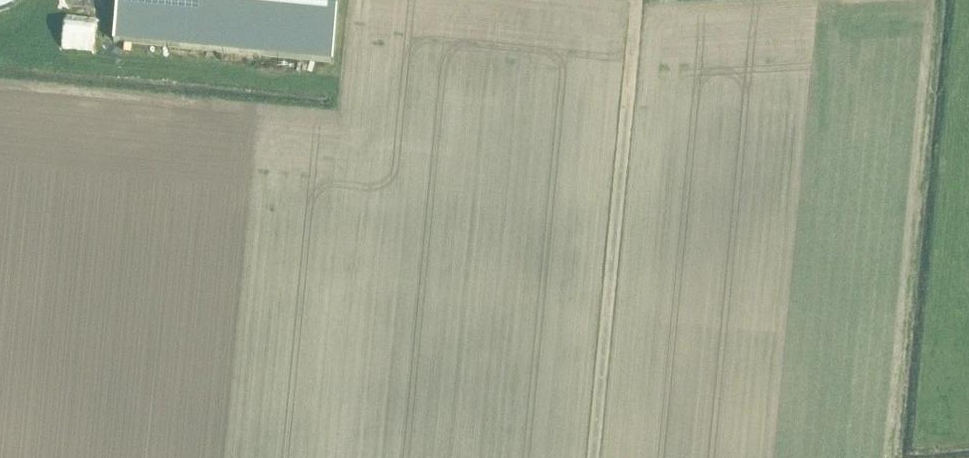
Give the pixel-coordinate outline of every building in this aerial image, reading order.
[(5,11),(12,7),(19,2),(21,0),(0,0),(0,12),(5,11)] [(102,0),(70,0),(69,7),(100,12),(102,0)] [(339,0),(119,0),(115,44),(333,65),(339,0)] [(64,52),(98,54),(100,22),(65,20),(64,52)]
